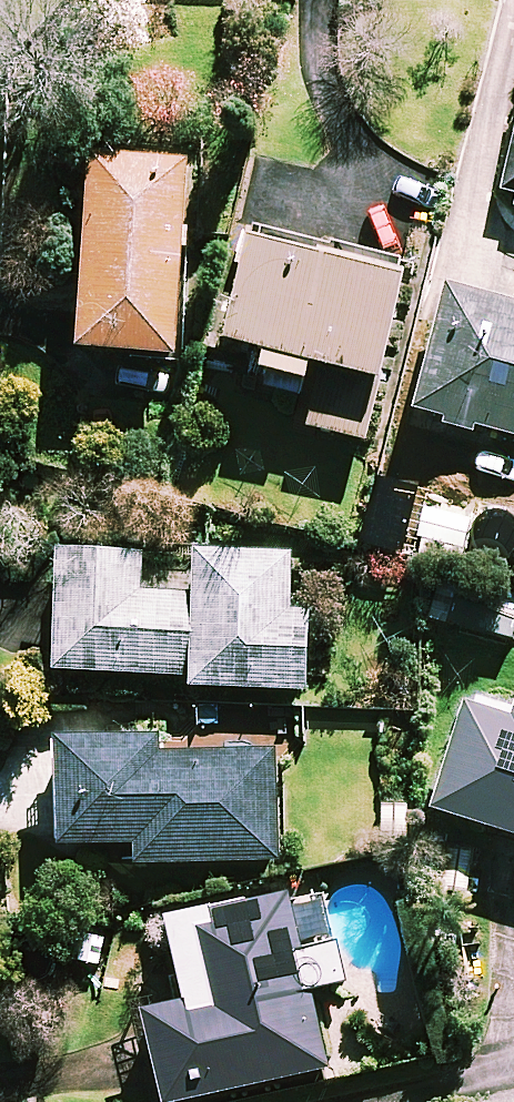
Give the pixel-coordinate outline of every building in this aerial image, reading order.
[(500,197),(513,200),(513,131),(500,197)] [(177,287),(183,287),(185,185),(196,185),(197,152),(82,150),(81,220),(69,220),(68,278),(79,278),(78,355),(176,357),(177,287)] [(407,265),(251,228),(222,347),(266,358),(261,377),(303,387),(318,391),(309,430),(364,443),(407,265)] [(414,415),(443,422),(441,428),(471,436),(473,430),(513,440),(513,307),(445,289),(414,415)] [(471,503),(464,538),(513,548),(513,511),(471,503)] [(290,555),(193,552),(191,597),(141,595),(142,556),(60,553),(55,673),(190,679),(189,688),(305,693),(308,613),(288,613),(290,555)] [(513,707),(468,693),(430,813),(513,839),(513,706),(513,707)] [(254,752),(253,714),(192,716),(193,737),(57,740),(60,848),(134,846),(134,866),(278,862),(275,752),(254,752)] [(325,890),(171,923),(187,1000),(147,1008),(167,1101),(329,1067),(312,988),(344,981),(325,890)]
